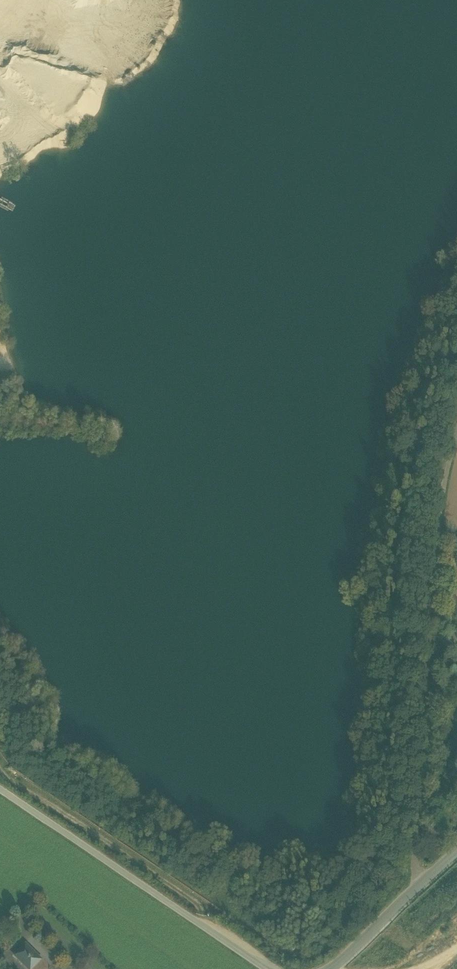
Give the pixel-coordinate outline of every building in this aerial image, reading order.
[(15,956),(28,968),(33,968),(41,961),(26,945),(15,956)] [(35,968),(47,968),(50,966),(43,960),(35,968)]
